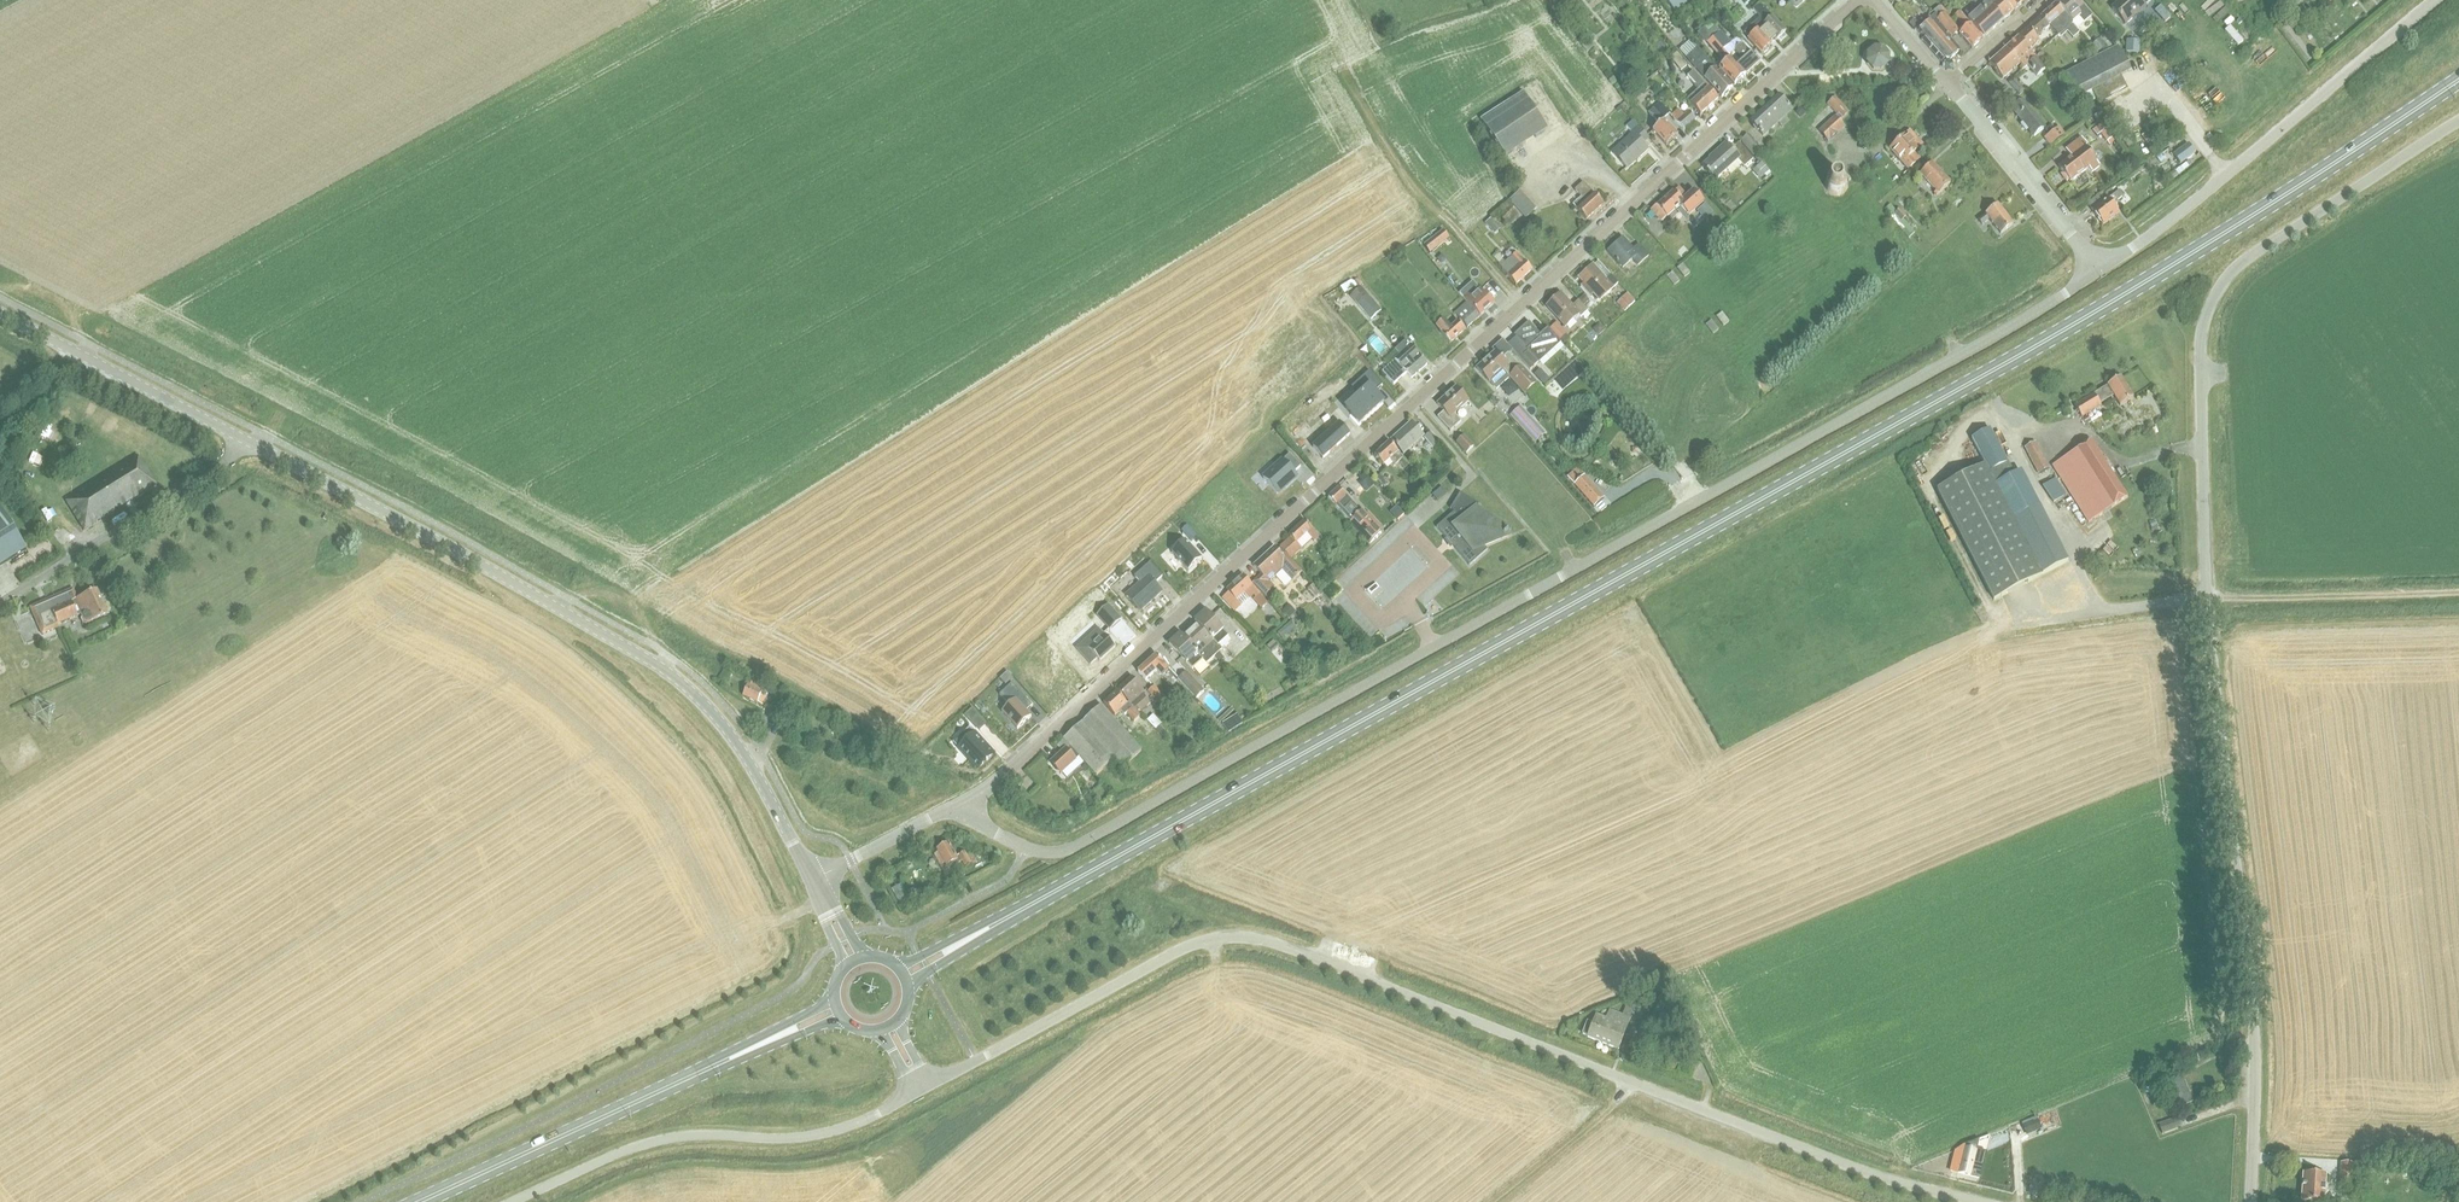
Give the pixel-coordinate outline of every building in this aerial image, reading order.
[(1691,0),(1665,0),(1675,13),(1691,0)] [(1795,9),(1805,0),(1787,0),(1795,9)] [(1967,21),(1983,39),(2003,21),(1996,13),(1989,4),(1985,0),(1970,0),(1978,9),(1972,14),(1972,17),(1967,21)] [(1989,4),(1996,13),(2003,21),(2012,13),(2001,0),(1994,0),(1989,4)] [(2012,13),(2026,1),(2025,0),(2001,0),(2012,13)] [(2055,4),(2072,23),(2072,24),(2077,29),(2092,17),(2077,0),(2060,0),(2055,4)] [(2111,9),(2125,25),(2146,7),(2145,6),(2150,1),(2149,0),(2141,0),(2140,1),(2140,0),(2121,0),(2111,9)] [(1749,39),(1747,41),(1761,55),(1762,54),(1765,53),(1768,51),(1769,48),(1772,45),(1771,44),(1775,40),(1776,41),(1785,32),(1759,3),(1752,10),(1760,19),(1744,34),(1749,39)] [(2055,4),(2041,17),(2049,26),(2058,37),(2072,24),(2072,23),(2055,4)] [(1919,31),(1944,61),(1949,62),(1957,55),(1957,54),(1959,52),(1949,40),(1951,39),(1936,21),(1944,14),(1938,7),(1933,12),(1935,15),(1929,19),(1930,21),(1928,24),(1926,21),(1917,29),(1919,31)] [(2265,19),(2260,23),(2264,29),(2270,26),(2272,30),(2278,26),(2279,25),(2283,22),(2273,7),(2268,10),(2262,15),(2265,19)] [(1960,13),(1954,18),(1961,25),(1956,29),(1959,32),(1961,34),(1959,36),(1971,50),(1983,40),(1967,21),(1960,12),(1960,13)] [(1944,14),(1936,21),(1951,39),(1959,32),(1944,14)] [(2041,17),(2018,38),(2029,50),(2038,41),(2038,40),(2038,39),(2037,37),(2049,26),(2041,17)] [(1912,19),(1907,23),(1912,29),(1917,25),(1912,19)] [(1720,32),(1712,39),(1722,51),(1730,45),(1720,32)] [(1585,35),(1577,41),(1586,53),(1594,46),(1585,35)] [(2018,38),(2006,49),(2019,64),(2023,68),(2027,65),(2025,63),(2033,55),(2029,50),(2018,38)] [(1722,51),(1712,39),(1707,44),(1722,62),(1724,61),(1726,63),(1718,70),(1734,87),(1735,85),(1737,86),(1741,83),(1741,80),(1745,76),(1742,73),(1737,67),(1736,67),(1729,60),(1722,51)] [(2101,40),(2094,45),(2099,51),(2107,47),(2101,40)] [(2126,40),(2125,52),(2139,53),(2140,41),(2126,40)] [(1742,73),(1745,76),(1759,64),(1741,44),(1739,47),(1738,46),(1734,50),(1743,61),(1737,67),(1742,73)] [(2120,79),(2130,74),(2117,48),(2060,77),(2072,101),(2091,92),(2098,107),(2127,93),(2120,79)] [(2019,64),(2006,49),(1989,64),(2002,79),(2019,64)] [(1727,93),(1732,88),(1697,50),(1687,59),(1705,79),(1704,80),(1721,98),(1723,97),(1725,98),(1728,95),(1727,93)] [(1886,65),(1887,57),(1882,51),(1874,51),(1868,56),(1868,65),(1873,70),(1881,70),(1886,65)] [(1687,66),(1677,53),(1670,58),(1680,71),(1687,66)] [(2041,53),(2036,58),(2042,66),(2048,60),(2041,53)] [(2033,55),(2025,63),(2027,65),(2034,73),(2037,76),(2045,69),(2042,66),(2036,58),(2033,55)] [(1663,79),(1667,76),(1664,74),(1661,69),(1658,72),(1661,76),(1663,79)] [(1718,101),(1698,80),(1692,73),(1687,77),(1696,86),(1695,86),(1698,90),(1686,101),(1700,117),(1718,101)] [(1663,80),(1668,86),(1672,83),(1667,77),(1663,80)] [(1643,94),(1650,88),(1642,78),(1635,84),(1643,94)] [(2013,79),(2008,83),(2019,96),(2024,92),(2013,79)] [(1504,158),(1514,152),(1547,131),(1523,94),(1480,121),(1504,158)] [(1792,111),(1789,108),(1779,97),(1765,109),(1779,123),(1792,111)] [(1802,105),(1806,102),(1801,97),(1797,100),(1802,105)] [(2035,137),(2046,128),(2040,121),(2038,122),(2022,103),(2013,110),(2023,123),(2021,125),(2026,132),(2029,130),(2035,137)] [(1673,141),(1678,137),(1663,120),(1669,114),(1659,104),(1648,114),(1657,124),(1658,123),(1660,125),(1653,132),(1666,147),(1668,146),(1669,147),(1674,142),(1673,141)] [(1800,108),(1796,112),(1800,117),(1805,113),(1800,108)] [(1779,123),(1765,109),(1751,123),(1764,137),(1779,123)] [(1680,113),(1678,116),(1673,120),(1684,132),(1695,121),(1688,113),(1683,117),(1680,113)] [(1633,136),(1612,155),(1626,169),(1639,156),(1638,156),(1642,152),(1645,149),(1642,145),(1647,140),(1637,128),(1631,122),(1625,128),(1631,133),(1633,136)] [(2106,142),(2112,138),(2105,129),(2108,128),(2104,122),(2092,131),(2096,137),(2100,134),(2106,142)] [(2051,125),(2045,131),(2048,135),(2054,130),(2051,125)] [(2059,127),(2043,139),(2049,147),(2065,136),(2059,127)] [(1909,158),(1916,152),(1919,149),(1916,146),(1920,143),(1910,132),(1890,150),(1908,170),(1915,164),(1909,158)] [(1755,155),(1758,152),(1760,151),(1747,136),(1742,141),(1755,155)] [(2087,146),(2081,138),(2065,150),(2071,158),(2058,168),(2063,175),(2062,176),(2066,182),(2068,181),(2069,183),(2088,168),(2092,172),(2099,167),(2085,148),(2087,146)] [(1732,150),(1727,144),(1702,167),(1715,181),(1738,161),(1744,168),(1752,160),(1738,144),(1732,150)] [(2194,154),(2192,152),(2187,145),(2172,156),(2179,165),(2194,154)] [(2161,155),(2157,158),(2161,164),(2165,161),(2161,155)] [(2188,161),(2181,167),(2184,171),(2191,165),(2188,161)] [(1936,197),(1950,184),(1932,165),(1920,176),(1936,193),(1934,195),(1936,197)] [(2174,171),(2168,176),(2172,180),(2177,176),(2174,171)] [(1829,177),(1826,180),(1825,184),(1825,188),(1827,192),(1829,195),(1833,197),(1837,197),(1841,196),(1845,194),(1847,191),(1848,188),(1848,184),(1847,180),(1844,177),(1841,175),(1837,174),(1833,175),(1829,177)] [(1585,221),(1603,205),(1583,184),(1575,192),(1580,199),(1573,207),(1585,221)] [(1688,216),(1703,203),(1693,192),(1684,200),(1682,198),(1685,195),(1679,189),(1674,193),(1673,193),(1657,207),(1656,206),(1650,211),(1656,218),(1657,218),(1661,222),(1666,218),(1667,218),(1679,206),(1688,216)] [(1525,219),(1536,210),(1519,191),(1509,201),(1525,219)] [(2112,205),(2123,197),(2120,192),(2105,203),(2101,197),(2088,206),(2093,212),(2093,213),(2102,226),(2119,214),(2112,205)] [(1704,204),(1697,210),(1704,217),(1711,211),(1704,204)] [(1891,206),(1885,211),(1909,240),(1915,234),(1903,221),(1907,218),(1900,210),(1897,213),(1891,206)] [(2000,235),(2012,225),(1998,206),(1978,221),(1982,226),(1989,221),(2000,235)] [(1490,219),(1485,224),(1489,229),(1495,224),(1490,219)] [(1433,239),(1424,246),(1430,254),(1440,247),(1433,239)] [(1648,257),(1638,246),(1633,251),(1622,239),(1608,253),(1623,269),(1632,260),(1638,266),(1648,257)] [(1515,285),(1531,270),(1516,254),(1505,264),(1503,262),(1498,266),(1515,285)] [(1683,264),(1677,268),(1684,278),(1690,274),(1683,264)] [(1612,289),(1618,284),(1609,275),(1605,279),(1606,281),(1605,281),(1592,267),(1579,278),(1585,284),(1581,288),(1589,296),(1592,293),(1598,300),(1606,292),(1607,293),(1612,289)] [(1673,273),(1666,277),(1673,287),(1680,283),(1673,273)] [(1468,294),(1462,300),(1466,303),(1479,318),(1494,304),(1485,294),(1484,295),(1480,291),(1472,282),(1464,290),(1468,294)] [(1362,289),(1351,298),(1357,304),(1370,320),(1381,311),(1362,289)] [(1624,311),(1634,302),(1627,294),(1617,303),(1624,311)] [(1587,312),(1578,302),(1571,308),(1560,295),(1547,308),(1564,327),(1578,315),(1581,318),(1587,312)] [(1584,295),(1578,301),(1583,306),(1589,301),(1584,295)] [(1479,318),(1466,303),(1454,315),(1466,329),(1479,318)] [(1723,313),(1716,318),(1723,328),(1730,323),(1723,313)] [(1435,328),(1440,333),(1450,344),(1465,330),(1457,322),(1450,329),(1443,321),(1435,328)] [(1712,321),(1705,326),(1713,336),(1719,331),(1712,321)] [(1516,338),(1507,346),(1511,350),(1528,370),(1532,366),(1537,362),(1535,360),(1557,340),(1548,329),(1547,330),(1549,331),(1542,337),(1529,323),(1514,336),(1516,338)] [(1557,323),(1549,330),(1559,341),(1567,334),(1557,323)] [(1599,324),(1595,328),(1594,332),(1598,336),(1605,331),(1599,324)] [(1394,360),(1382,372),(1393,384),(1406,373),(1411,379),(1427,365),(1419,356),(1419,355),(1411,346),(1406,341),(1395,351),(1399,356),(1394,360)] [(1536,384),(1524,370),(1521,367),(1520,367),(1508,354),(1502,359),(1495,352),(1476,369),(1489,383),(1490,383),(1496,390),(1510,378),(1525,394),(1536,384)] [(1371,357),(1366,362),(1371,366),(1376,362),(1371,357)] [(1540,370),(1534,376),(1539,381),(1545,376),(1540,370)] [(1359,397),(1345,409),(1359,424),(1383,402),(1375,393),(1382,386),(1369,372),(1357,382),(1365,391),(1359,397)] [(2121,407),(2134,399),(2121,378),(2075,406),(2082,418),(2102,406),(2101,405),(2115,397),(2121,407)] [(1468,402),(1456,388),(1437,405),(1443,412),(1437,418),(1450,432),(1461,422),(1455,415),(1468,402)] [(2088,417),(2083,420),(2086,426),(2091,423),(2088,417)] [(1403,455),(1423,436),(1411,423),(1390,441),(1403,455)] [(1313,448),(1323,459),(1349,435),(1339,424),(1313,448)] [(1984,466),(1988,474),(2007,464),(1989,429),(1971,439),(1985,466),(1984,466)] [(1432,448),(1438,443),(1430,434),(1424,439),(1432,448)] [(1473,447),(1464,437),(1457,443),(1466,454),(1473,447)] [(2088,523),(2127,498),(2092,442),(2052,466),(2088,523)] [(1405,469),(1409,465),(1388,443),(1374,456),(1383,466),(1389,460),(1395,466),(1398,463),(1405,469)] [(2038,474),(2048,469),(2035,443),(2025,449),(2038,474)] [(1289,455),(1263,479),(1277,495),(1297,476),(1294,473),(1300,467),(1289,455)] [(83,531),(156,486),(138,457),(65,502),(83,531)] [(2041,576),(1995,488),(1988,474),(1984,466),(1937,491),(1993,601),(2041,576)] [(1577,469),(1567,477),(1593,508),(1603,499),(1577,469)] [(1384,488),(1389,484),(1380,475),(1376,479),(1384,488)] [(1370,478),(1361,486),(1366,492),(1375,484),(1370,478)] [(2053,503),(2066,496),(2055,479),(2043,487),(2053,503)] [(1437,501),(1447,493),(1442,488),(1432,496),(1437,501)] [(1339,489),(1328,498),(1350,522),(1349,522),(1370,545),(1383,532),(1380,529),(1382,527),(1368,513),(1367,514),(1362,510),(1360,512),(1339,489)] [(1454,513),(1436,528),(1450,543),(1470,566),(1487,551),(1484,546),(1507,536),(1505,536),(1505,534),(1508,532),(1505,530),(1506,528),(1507,529),(1508,528),(1476,509),(1479,506),(1460,494),(1450,509),(1454,513)] [(26,549),(0,509),(0,566),(26,549)] [(1313,542),(1318,538),(1311,530),(1304,522),(1288,536),(1290,538),(1280,548),(1280,549),(1290,559),(1311,540),(1313,542)] [(1187,526),(1181,531),(1191,543),(1197,537),(1187,526)] [(1185,541),(1171,553),(1188,572),(1201,560),(1185,541)] [(1290,559),(1280,549),(1276,552),(1273,549),(1254,567),(1264,578),(1255,585),(1265,596),(1269,592),(1274,588),(1268,581),(1281,569),(1292,581),(1302,572),(1291,560),(1290,559)] [(1140,584),(1126,597),(1140,612),(1154,599),(1153,597),(1160,591),(1155,584),(1162,577),(1150,564),(1134,578),(1140,584)] [(1229,594),(1223,599),(1234,611),(1252,594),(1255,598),(1253,600),(1261,609),(1267,603),(1259,594),(1258,595),(1242,577),(1226,592),(1229,594)] [(1312,584),(1306,590),(1313,598),(1320,592),(1312,584)] [(107,616),(96,591),(74,601),(75,603),(72,604),(71,602),(68,603),(64,593),(30,608),(42,635),(59,628),(58,625),(81,615),(85,626),(107,616)] [(1269,592),(1265,596),(1269,601),(1274,597),(1269,592)] [(1096,616),(1110,631),(1122,620),(1108,605),(1096,616)] [(1198,626),(1191,632),(1214,657),(1218,653),(1222,650),(1218,646),(1228,637),(1205,611),(1195,621),(1198,626)] [(1290,622),(1277,634),(1282,640),(1295,628),(1290,622)] [(1098,629),(1076,650),(1090,665),(1097,659),(1099,662),(1115,647),(1098,629)] [(1214,657),(1191,632),(1184,639),(1180,635),(1169,644),(1192,670),(1202,660),(1206,664),(1214,657)] [(1273,642),(1267,647),(1272,653),(1278,648),(1273,642)] [(1218,653),(1214,657),(1220,663),(1224,659),(1218,653)] [(1160,675),(1167,669),(1156,656),(1142,669),(1142,670),(1138,673),(1145,681),(1156,671),(1160,675)] [(724,683),(729,674),(725,672),(720,681),(724,683)] [(1007,673),(1000,679),(1006,685),(1013,679),(1007,673)] [(1203,692),(1186,673),(1178,680),(1196,699),(1203,692)] [(1129,703),(1133,708),(1139,714),(1150,704),(1142,694),(1144,692),(1132,678),(1118,691),(1129,703)] [(762,706),(767,695),(761,692),(763,686),(752,681),(749,687),(747,686),(743,696),(762,706)] [(1012,684),(999,696),(1009,706),(1002,713),(1017,730),(1031,717),(1026,712),(1032,706),(1012,684)] [(1159,704),(1164,699),(1154,687),(1148,692),(1159,704)] [(1115,693),(1103,704),(1114,717),(1118,721),(1126,714),(1134,723),(1140,717),(1132,708),(1133,708),(1129,703),(1126,705),(1115,693)] [(1063,740),(1078,758),(1081,761),(1083,763),(1088,768),(1095,777),(1114,760),(1122,769),(1141,752),(1100,707),(1063,740)] [(972,709),(965,716),(969,720),(975,720),(979,716),(972,709)] [(1176,713),(1172,717),(1179,725),(1183,721),(1176,713)] [(1152,716),(1146,722),(1155,731),(1161,725),(1152,716)] [(1237,716),(1222,726),(1227,733),(1243,724),(1237,716)] [(1159,727),(1155,731),(1163,739),(1167,735),(1159,727)] [(963,734),(953,743),(959,749),(958,749),(977,770),(983,764),(986,762),(994,755),(982,741),(975,734),(969,728),(963,734)] [(1063,753),(1050,764),(1060,775),(1062,773),(1067,778),(1083,763),(1081,761),(1078,758),(1063,740),(1063,741),(1057,746),(1063,753)] [(1014,786),(1012,794),(1020,796),(1022,788),(1014,786)] [(938,852),(935,854),(942,866),(945,864),(947,867),(956,861),(957,864),(960,862),(962,861),(966,867),(976,862),(971,853),(967,856),(966,853),(959,856),(957,858),(949,843),(937,850),(938,852)] [(1632,1013),(1625,1010),(1622,1017),(1609,1012),(1606,1021),(1595,1017),(1592,1025),(1587,1022),(1582,1035),(1618,1050),(1632,1015),(1631,1015),(1632,1013)] [(2190,1102),(2183,1084),(2177,1086),(2174,1080),(2164,1085),(2174,1109),(2190,1102)] [(2153,1083),(2142,1088),(2145,1095),(2157,1090),(2153,1083)] [(2163,1135),(2181,1128),(2178,1118),(2159,1125),(2163,1135)] [(2022,1126),(2025,1134),(2040,1128),(2037,1120),(2022,1126)] [(1956,1154),(1951,1171),(1970,1176),(1974,1176),(1981,1178),(1985,1161),(1974,1159),(1975,1153),(1976,1150),(1965,1148),(1956,1154)] [(2350,1190),(2352,1164),(2340,1163),(2338,1189),(2350,1190)] [(2409,1171),(2401,1170),(2401,1178),(2409,1178),(2409,1171)] [(2325,1175),(2303,1173),(2301,1201),(2316,1201),(2323,1201),(2325,1175)]
